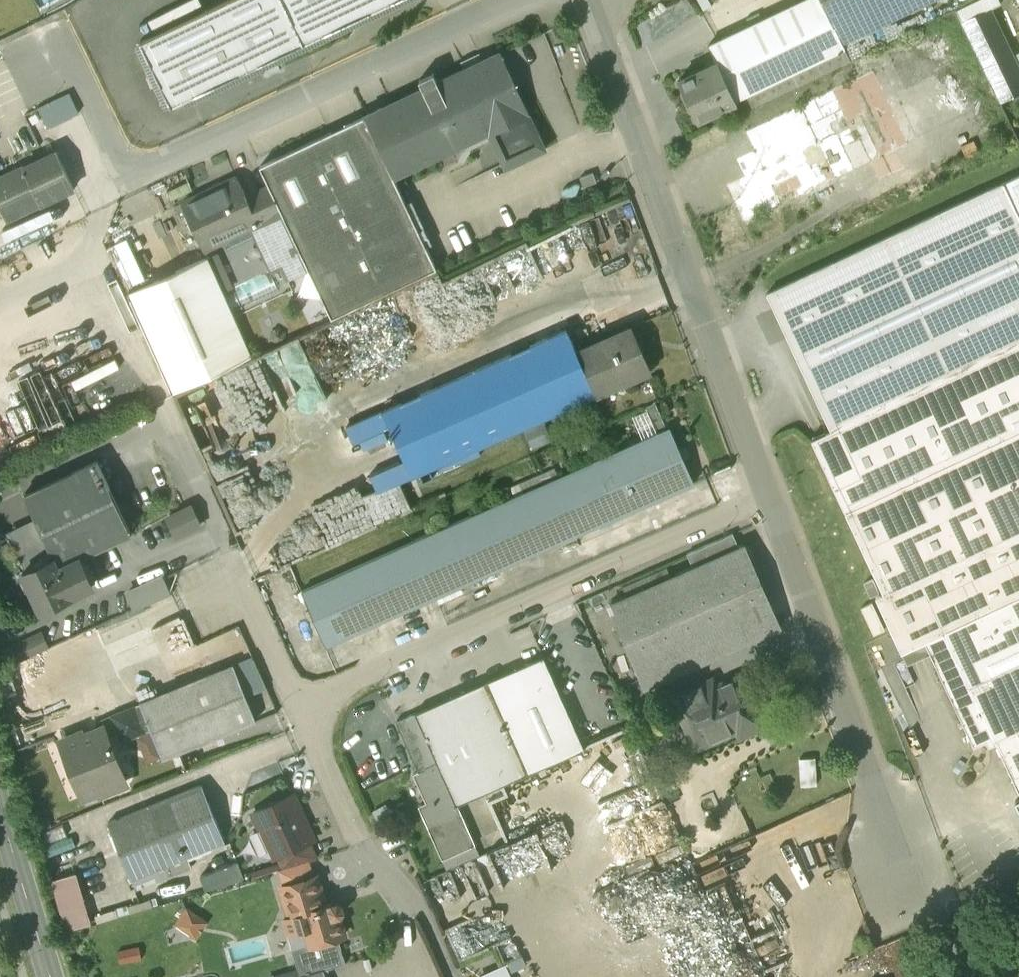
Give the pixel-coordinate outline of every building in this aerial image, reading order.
[(139,40),(170,106),(396,0),(225,0),(139,40)] [(709,44),(717,62),(735,99),(844,48),(842,43),(931,0),(802,0),(709,44)] [(988,9),(961,22),(1000,102),(1018,93),(1018,72),(988,9)] [(499,53),(260,166),(282,213),(302,257),(331,318),(436,269),(393,176),(487,131),(504,167),(544,148),(499,53)] [(717,62),(678,81),(696,121),(736,102),(735,99),(717,62)] [(874,71),(746,132),(763,167),(727,185),(745,223),(814,189),(817,195),(823,198),(830,195),(830,188),(828,183),(871,162),(880,181),(905,169),(897,150),(909,144),(874,71)] [(74,90),(43,103),(52,125),(83,112),(74,90)] [(38,127),(48,122),(40,106),(29,112),(38,127)] [(0,178),(0,203),(7,219),(74,188),(57,151),(0,178)] [(592,172),(579,177),(582,186),(596,181),(592,172)] [(281,214),(259,224),(246,197),(236,176),(182,202),(204,250),(223,241),(226,248),(257,234),(270,261),(274,270),(302,257),(282,213),(281,214)] [(1002,183),(1018,219),(1018,176),(1002,183)] [(765,293),(829,430),(810,439),(883,594),(875,598),(901,653),(943,634),(968,688),(969,688),(1018,664),(1018,219),(1002,183),(765,293)] [(268,186),(246,197),(259,224),(281,214),(268,186)] [(486,300),(582,262),(576,247),(581,245),(574,228),(466,271),(475,293),(482,290),(486,300)] [(208,257),(127,293),(172,393),(251,356),(208,257)] [(235,287),(244,305),(281,286),(272,268),(235,287)] [(619,337),(579,355),(597,396),(649,372),(630,328),(618,334),(619,337)] [(567,329),(383,411),(413,477),(597,396),(579,355),(567,329)] [(51,340),(8,360),(24,396),(68,377),(51,340)] [(148,342),(125,352),(142,392),(165,382),(148,342)] [(668,428),(594,461),(618,518),(619,518),(693,485),(668,428)] [(594,461),(302,591),(327,647),(618,518),(594,461)] [(97,462),(24,496),(53,558),(58,569),(80,559),(113,544),(113,543),(131,534),(97,462)] [(363,488),(378,525),(419,507),(403,471),(363,488)] [(191,506),(168,517),(177,536),(200,525),(191,506)] [(733,534),(687,554),(693,567),(738,547),(733,534)] [(693,567),(610,604),(642,677),(775,619),(742,545),(693,567)] [(58,569),(53,558),(23,572),(40,609),(92,585),(80,559),(58,569)] [(129,587),(138,607),(177,588),(167,568),(129,587)] [(873,579),(864,583),(870,596),(880,592),(873,579)] [(541,657),(488,681),(530,773),(582,750),(541,657)] [(233,664),(141,702),(163,758),(256,721),(233,664)] [(969,688),(1018,794),(1018,664),(969,688)] [(738,679),(699,697),(694,685),(670,696),(676,710),(680,708),(697,745),(739,726),(744,738),(764,729),(759,716),(755,718),(738,679)] [(488,681),(396,722),(419,773),(438,764),(456,806),(458,805),(530,773),(488,681)] [(104,728),(82,737),(80,733),(64,740),(80,779),(76,781),(82,796),(100,789),(101,793),(122,785),(117,770),(122,768),(114,747),(112,747),(104,728)] [(819,754),(803,755),(804,784),(821,783),(819,754)] [(456,806),(438,764),(419,773),(416,775),(426,798),(433,795),(435,800),(421,806),(444,858),(475,844),(458,805),(456,806)] [(202,785),(108,823),(131,880),(225,842),(202,785)] [(293,795),(253,813),(274,858),(278,856),(310,842),(314,840),(306,822),(302,821),(299,814),(300,810),(293,795)] [(841,857),(829,827),(841,823),(832,801),(781,820),(788,839),(799,834),(805,848),(789,854),(796,874),(841,857)] [(530,809),(498,824),(507,844),(540,830),(530,809)] [(67,823),(45,830),(48,839),(70,832),(67,823)] [(310,842),(278,856),(283,868),(317,858),(310,842)] [(205,872),(211,890),(249,877),(244,860),(205,872)] [(84,868),(57,876),(70,925),(97,918),(84,868)] [(317,877),(282,887),(285,899),(320,889),(317,877)] [(320,889),(285,899),(291,918),(284,920),(288,933),(303,929),(307,945),(338,937),(342,935),(337,917),(341,916),(343,912),(340,905),(337,903),(326,906),(320,889)] [(180,928),(207,931),(210,907),(183,904),(180,928)] [(291,950),(299,976),(325,976),(323,970),(346,963),(338,937),(307,945),(291,950)] [(482,976),(508,976),(504,967),(482,976)]
